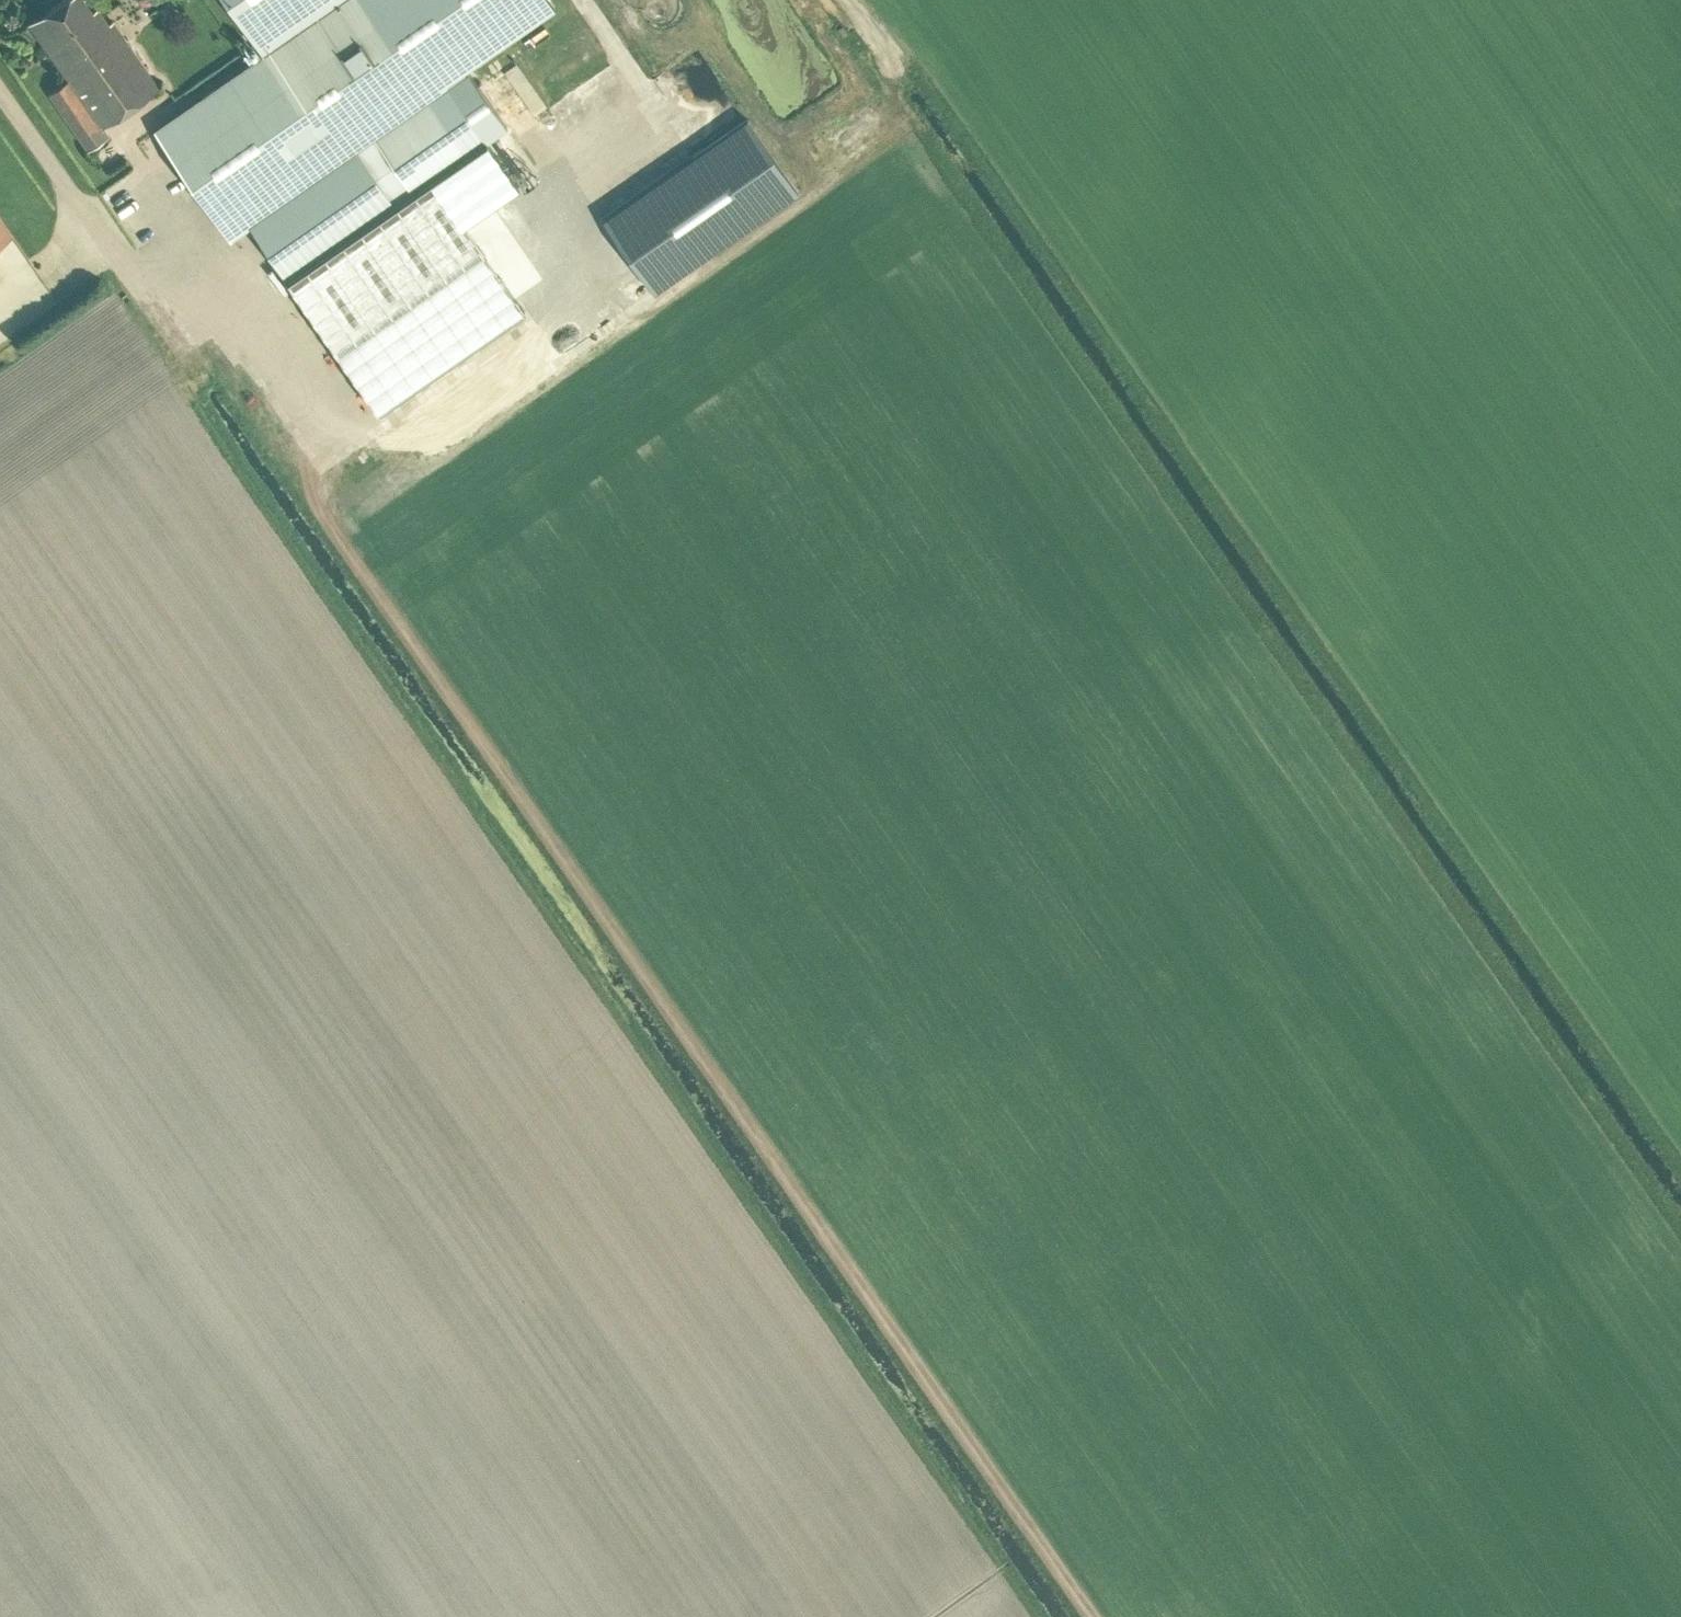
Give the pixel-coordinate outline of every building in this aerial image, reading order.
[(154,129),(230,237),(248,224),(325,335),(378,410),(523,309),(486,255),(464,222),(518,185),(485,139),(503,127),(462,70),(553,7),(549,0),(226,0),(263,53),(154,129)] [(95,14),(89,18),(77,2),(46,24),(70,59),(64,63),(85,95),(130,64),(95,14)] [(557,91),(593,63),(583,50),(547,79),(557,91)] [(510,68),(537,112),(549,104),(523,60),(510,68)] [(747,118),(602,218),(652,291),(797,191),(747,118)] [(13,235),(0,217),(0,244),(13,235)]
